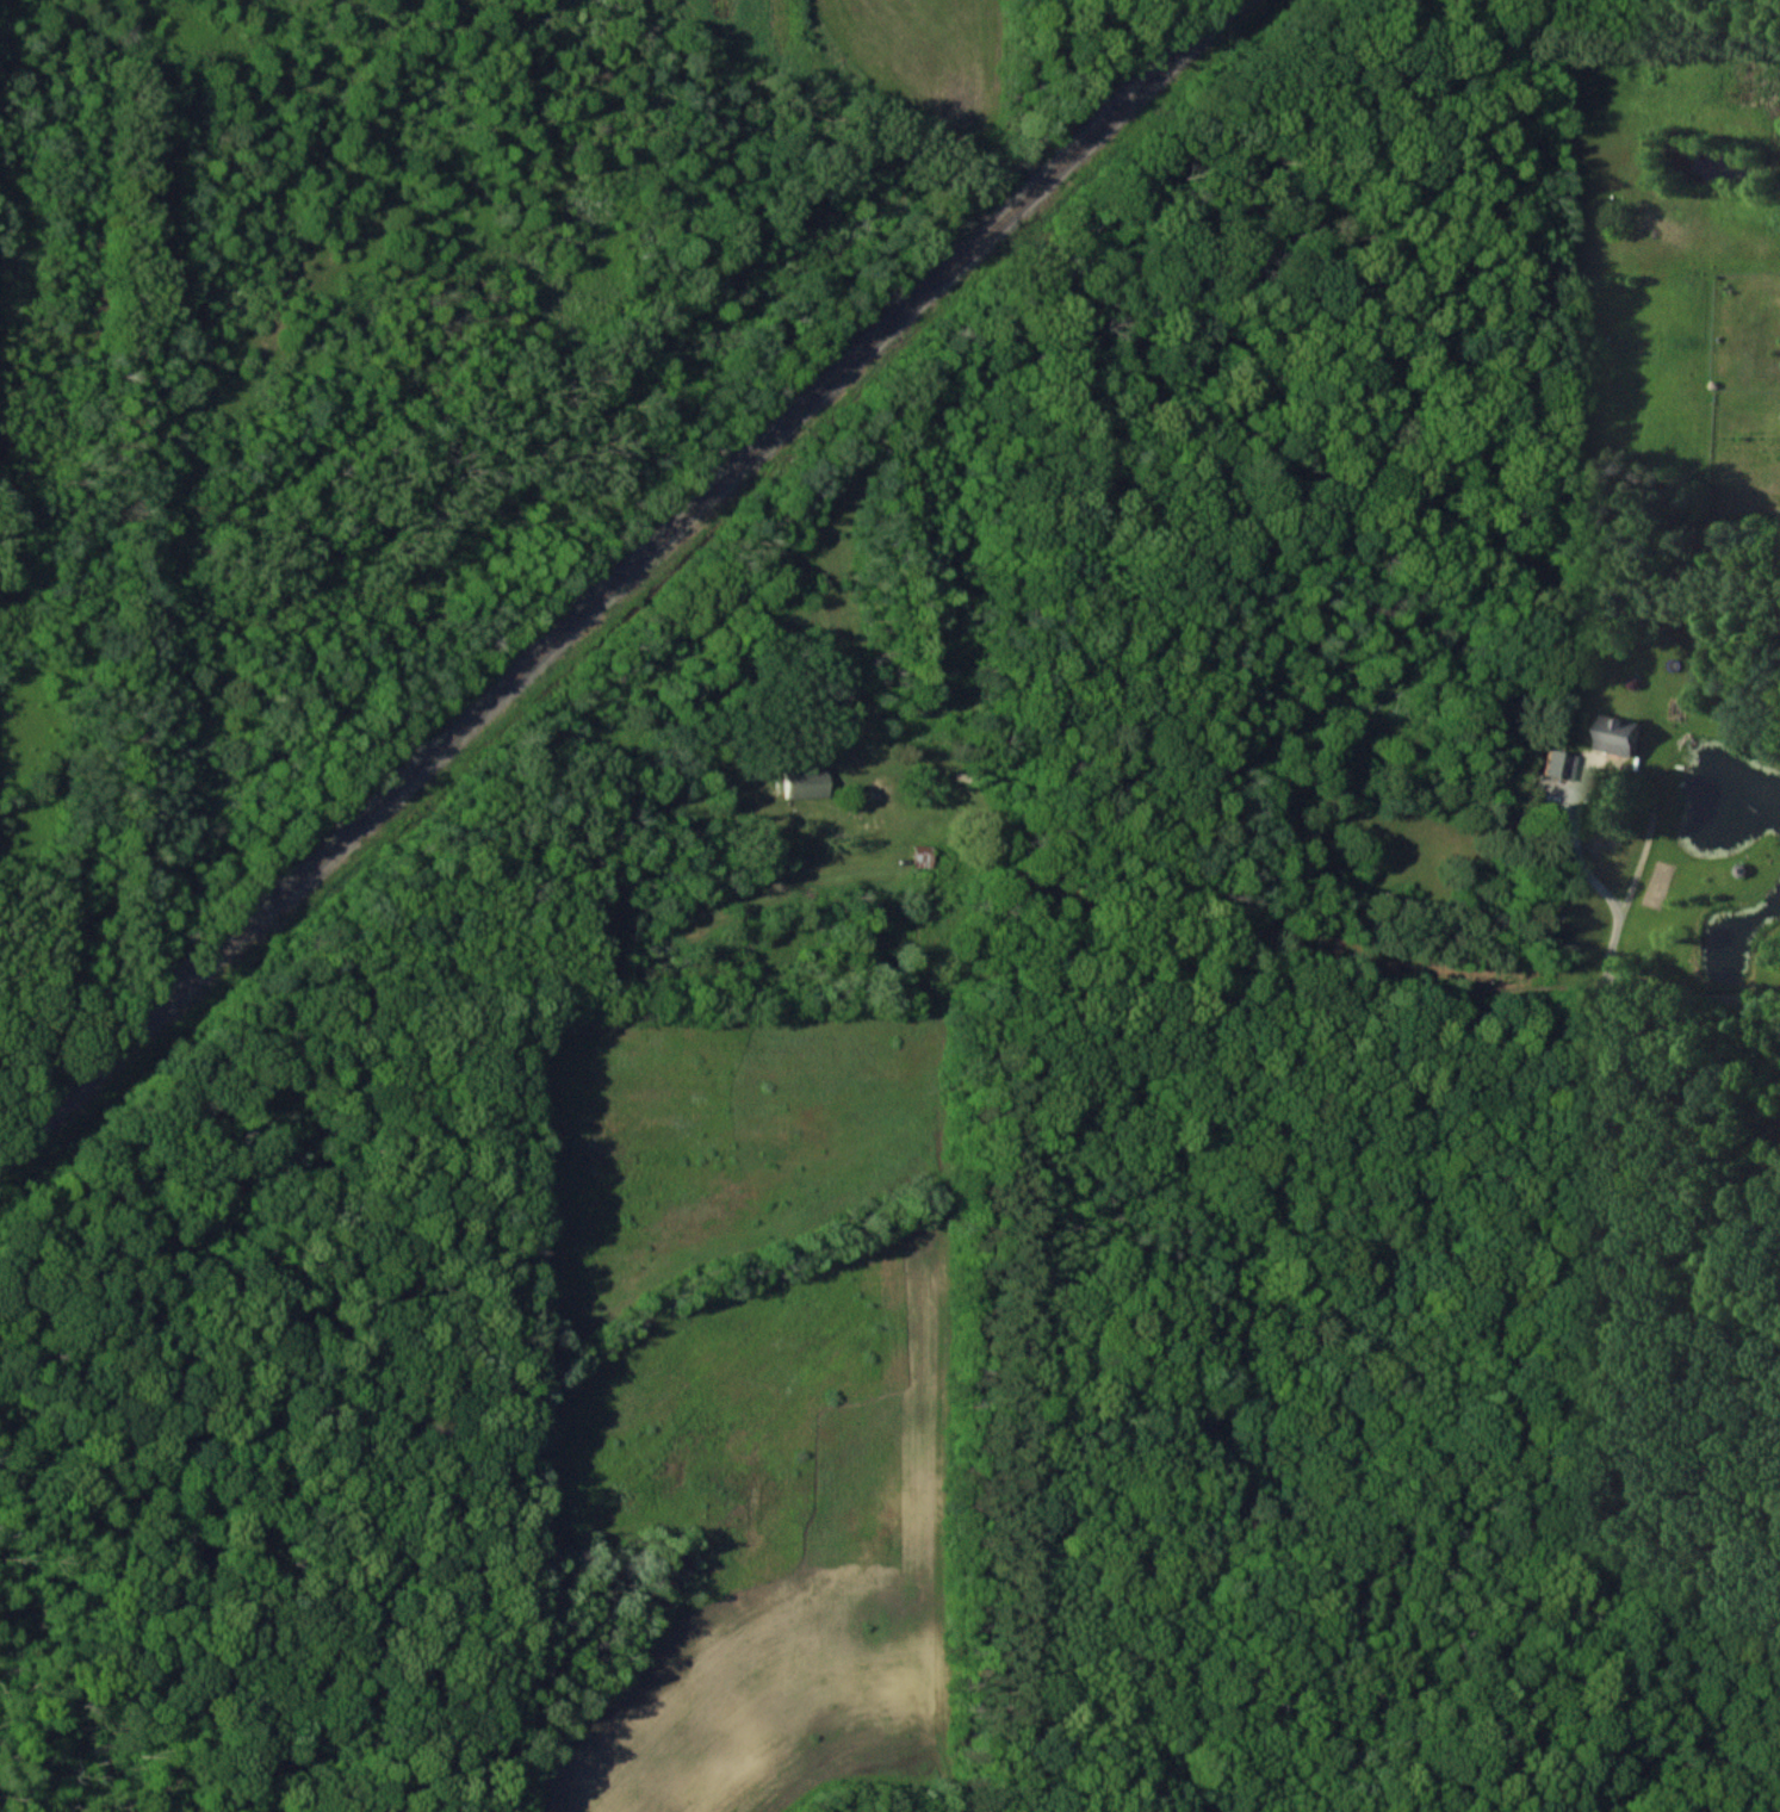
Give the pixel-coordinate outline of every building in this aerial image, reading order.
[(1596,747),(1633,757),(1642,722),(1604,712),(1596,747)] [(1575,753),(1544,750),(1542,776),(1572,779),(1575,753)] [(784,798),(828,796),(827,768),(783,769),(784,798)] [(913,866),(931,867),(932,845),(913,844),(913,866)]
